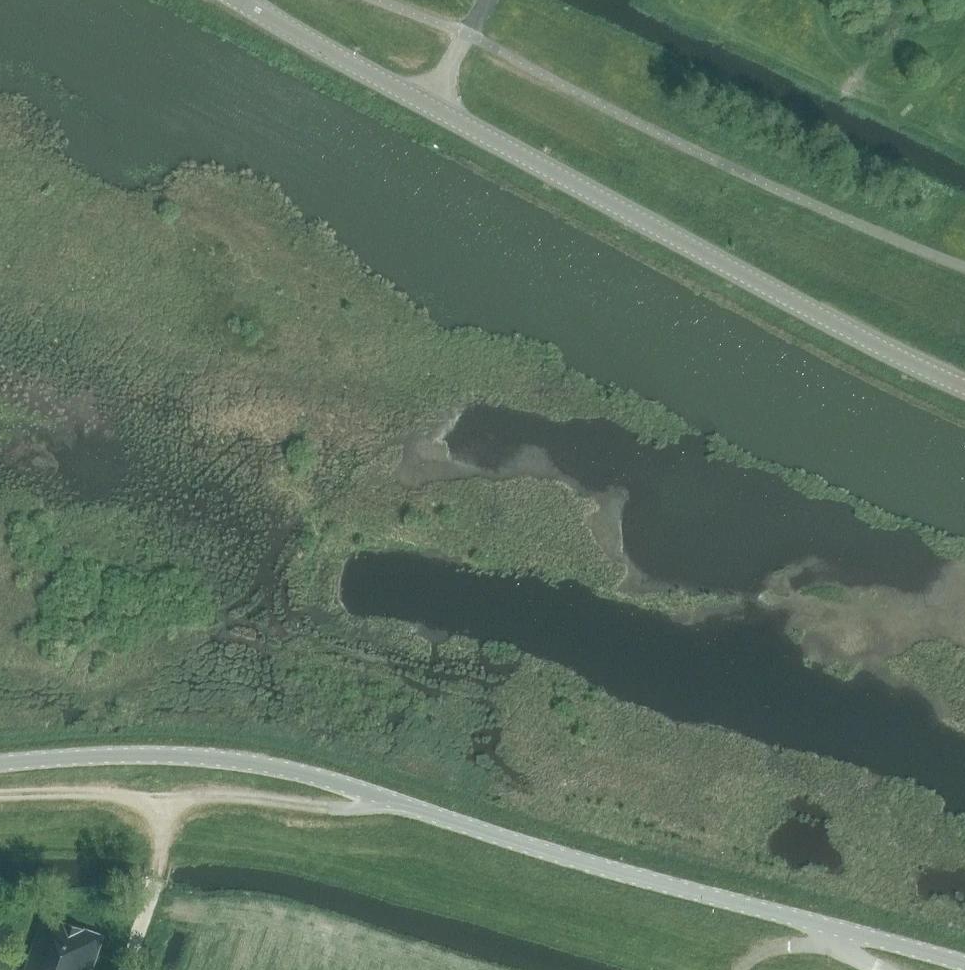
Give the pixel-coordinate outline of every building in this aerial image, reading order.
[(105,936),(45,915),(26,969),(93,969),(105,936)]
